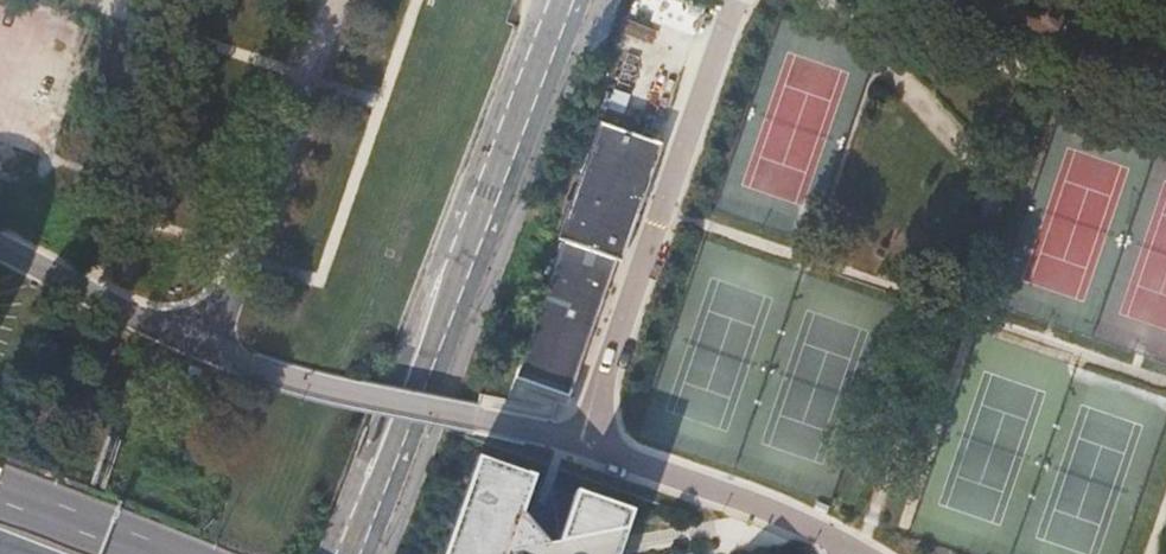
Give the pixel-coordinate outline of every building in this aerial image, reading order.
[(602,128),(515,377),(570,395),(657,147),(602,128)] [(474,456),(440,553),(617,553),(632,512),(573,490),(563,517),(558,493),(525,499),(534,476),(474,456)]
